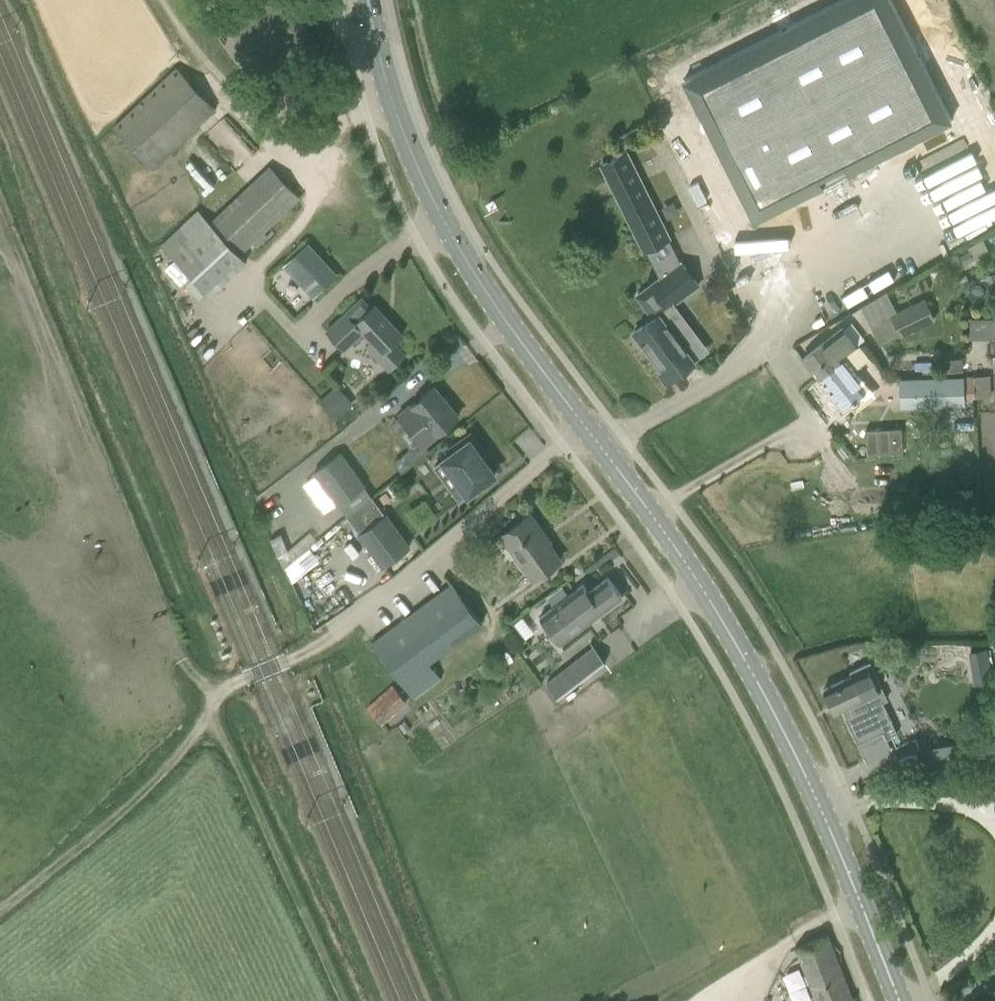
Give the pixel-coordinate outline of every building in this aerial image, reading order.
[(683,80),(720,154),(757,136),(791,205),(953,124),(892,0),(843,0),(683,80)] [(215,108),(177,67),(113,127),(152,168),(215,108)] [(627,151),(599,165),(642,252),(645,250),(659,278),(668,272),(680,262),(668,239),(670,238),(627,151)] [(247,261),(239,252),(298,197),(270,166),(210,222),(198,209),(182,224),(231,276),(247,261)] [(312,297),(337,274),(307,242),(282,266),(312,297)] [(653,317),(633,332),(651,356),(669,380),(695,361),(679,340),(688,333),(668,307),(673,303),(698,285),(681,262),(680,262),(668,272),(659,278),(636,295),(653,317)] [(901,336),(936,319),(925,297),(870,324),(880,345),(901,335),(901,336)] [(346,312),(326,331),(345,351),(363,334),(370,341),(365,346),(389,371),(406,356),(394,343),(402,335),(373,305),(370,308),(361,298),(346,312)] [(973,336),(994,336),(994,316),(974,316),(973,336)] [(802,358),(817,377),(856,346),(841,327),(802,358)] [(856,346),(817,377),(833,398),(872,367),(856,346)] [(963,376),(913,378),(914,407),(964,405),(964,399),(974,399),(973,397),(982,397),(989,397),(992,396),(991,374),(963,376)] [(321,398),(338,418),(358,401),(340,381),(321,398)] [(458,417),(433,387),(412,404),(412,405),(400,415),(424,444),(436,434),(458,417)] [(468,493),(495,474),(479,453),(483,450),(470,432),(451,447),(453,451),(443,459),(461,484),(453,490),(460,499),(468,493)] [(363,485),(340,453),(314,472),(337,504),(346,515),(372,496),(363,485)] [(383,565),(408,547),(372,496),(346,515),(383,565)] [(504,533),(516,549),(520,554),(516,556),(533,579),(560,559),(547,541),(545,542),(537,531),(540,528),(530,514),(501,535),(501,536),(504,533)] [(559,643),(605,608),(621,596),(607,577),(588,591),(582,584),(539,617),(559,643)] [(546,682),(558,698),(605,661),(593,645),(546,682)] [(986,648),(968,651),(970,664),(988,661),(986,648)] [(440,677),(428,662),(401,682),(412,698),(440,677)] [(833,712),(841,708),(845,716),(844,717),(857,743),(881,731),(885,739),(897,733),(881,701),(886,699),(869,662),(850,671),(852,675),(823,689),(833,712)] [(392,685),(368,706),(383,724),(408,703),(392,685)] [(812,991),(844,978),(827,932),(794,945),(812,991)] [(844,978),(812,991),(816,1000),(853,1000),(844,978)]
